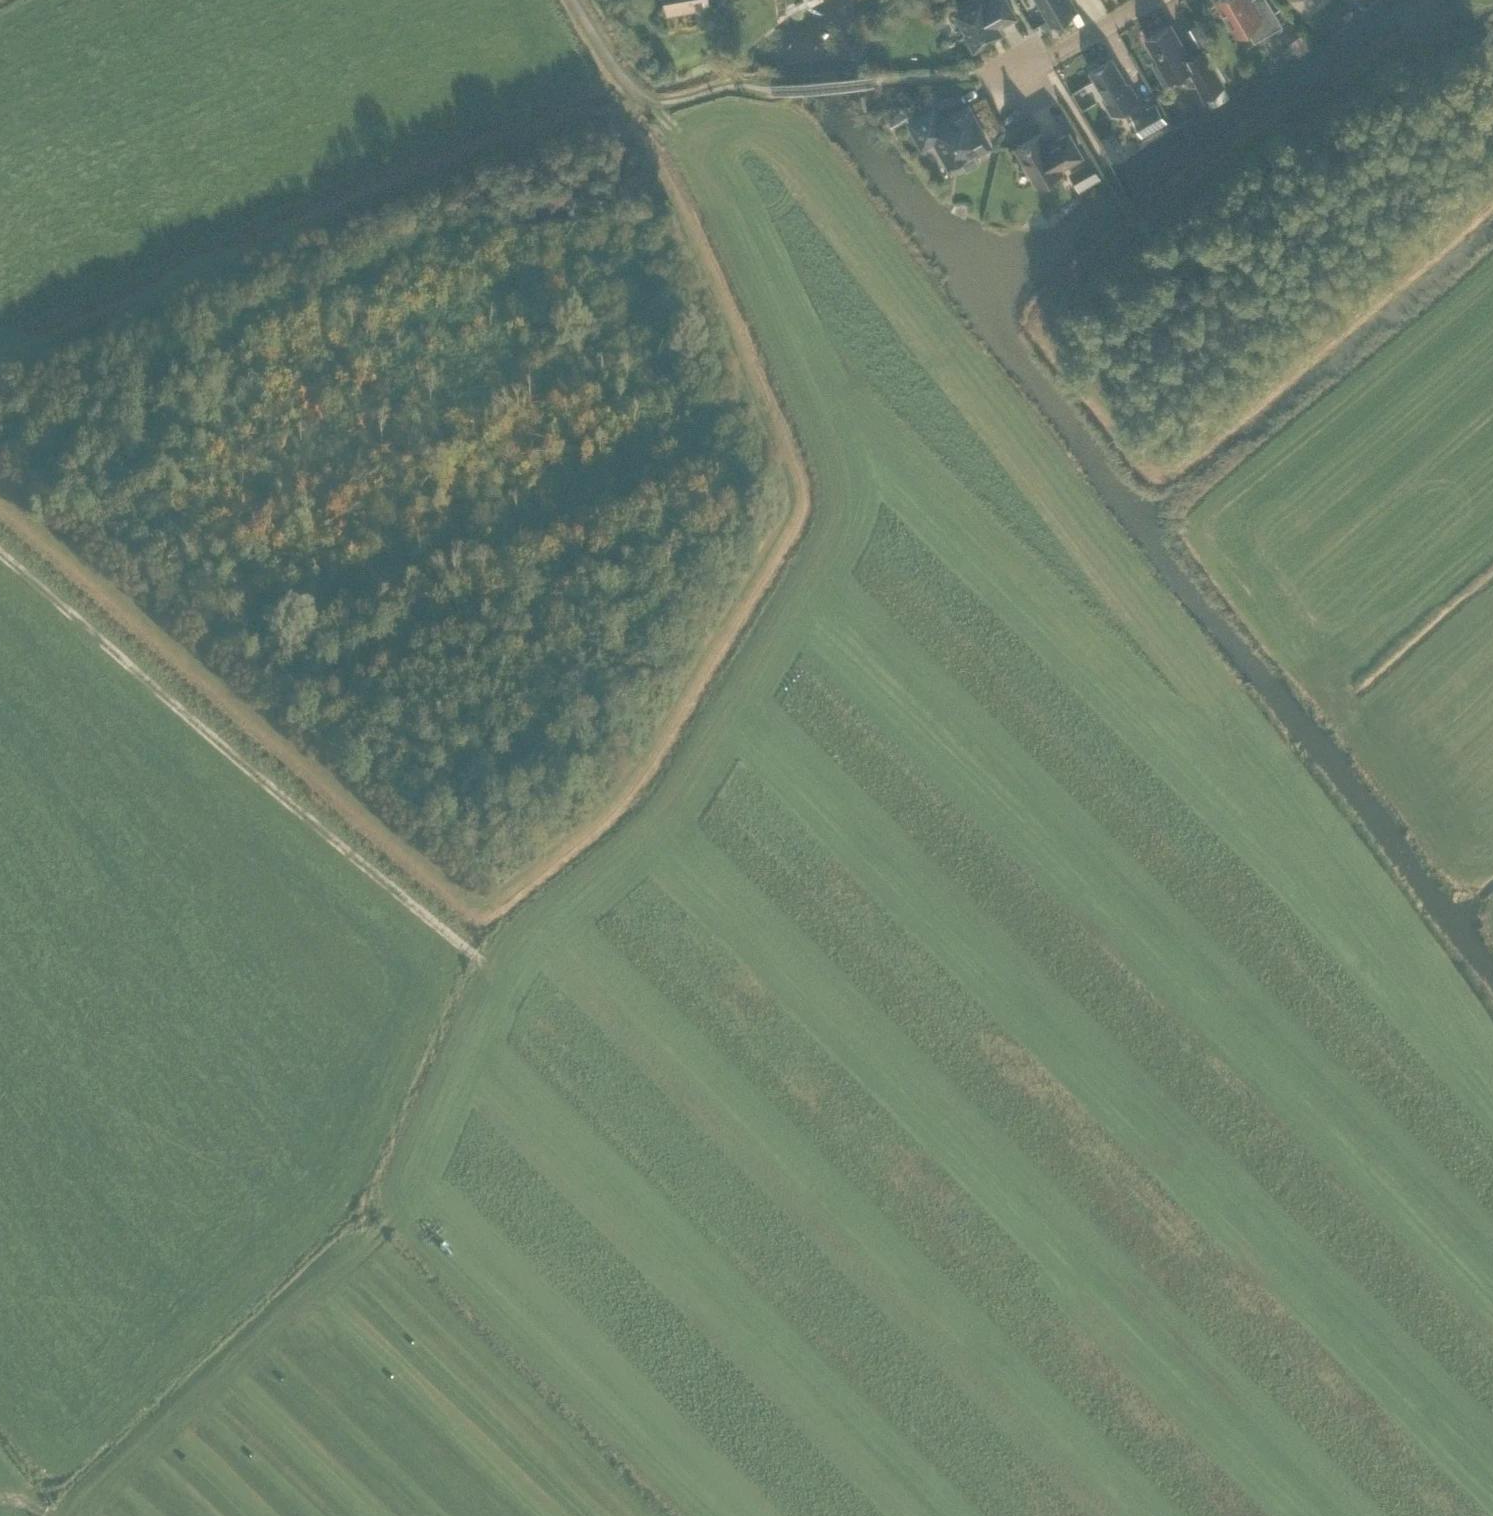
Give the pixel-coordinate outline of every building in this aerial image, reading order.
[(666,12),(709,4),(709,0),(664,0),(666,12)] [(1000,29),(998,25),(1016,15),(1007,0),(990,0),(982,4),(979,0),(975,0),(955,11),(967,31),(964,33),(973,49),(988,41),(986,37),(1000,29)] [(1051,22),(1075,8),(1071,0),(1039,0),(1051,22)] [(1235,32),(1246,26),(1254,39),(1282,23),(1268,0),(1258,0),(1252,4),(1250,0),(1217,0),(1235,32)] [(1153,64),(1163,81),(1187,67),(1203,93),(1223,82),(1203,47),(1189,55),(1170,22),(1144,37),(1158,61),(1153,64)] [(1104,96),(1101,97),(1111,113),(1138,97),(1129,81),(1126,82),(1111,56),(1089,70),(1104,96)] [(1132,115),(1143,133),(1167,119),(1156,101),(1132,115)] [(922,145),(934,138),(949,166),(962,159),(964,162),(975,156),(973,152),(989,144),(967,104),(939,120),(933,107),(908,121),(922,145)] [(1047,142),(1041,131),(1014,146),(1036,183),(1062,168),(1061,166),(1082,154),(1068,130),(1047,142)] [(1080,188),(1101,176),(1091,159),(1070,171),(1080,188)]
